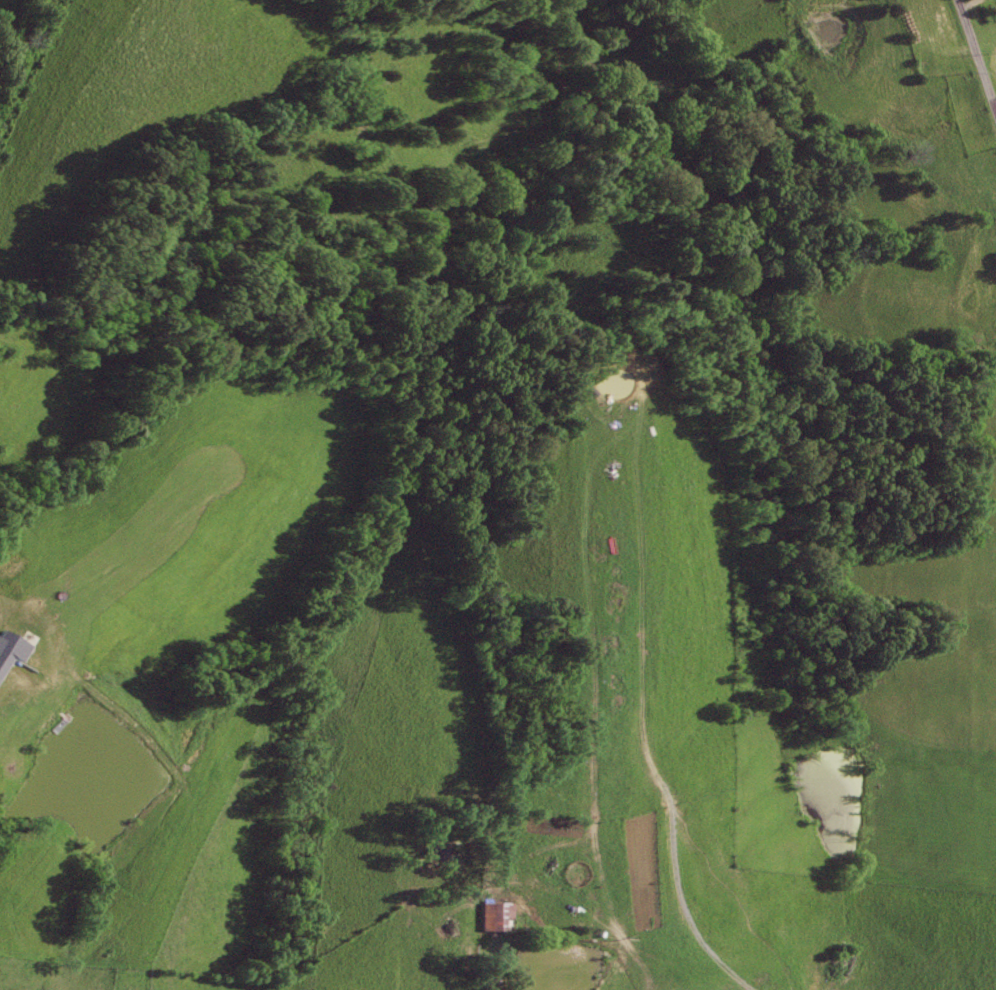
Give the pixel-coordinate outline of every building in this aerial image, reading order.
[(7,659),(17,665),(27,645),(0,631),(0,674),(7,659)] [(485,931),(515,931),(515,903),(486,903),(485,931)]
